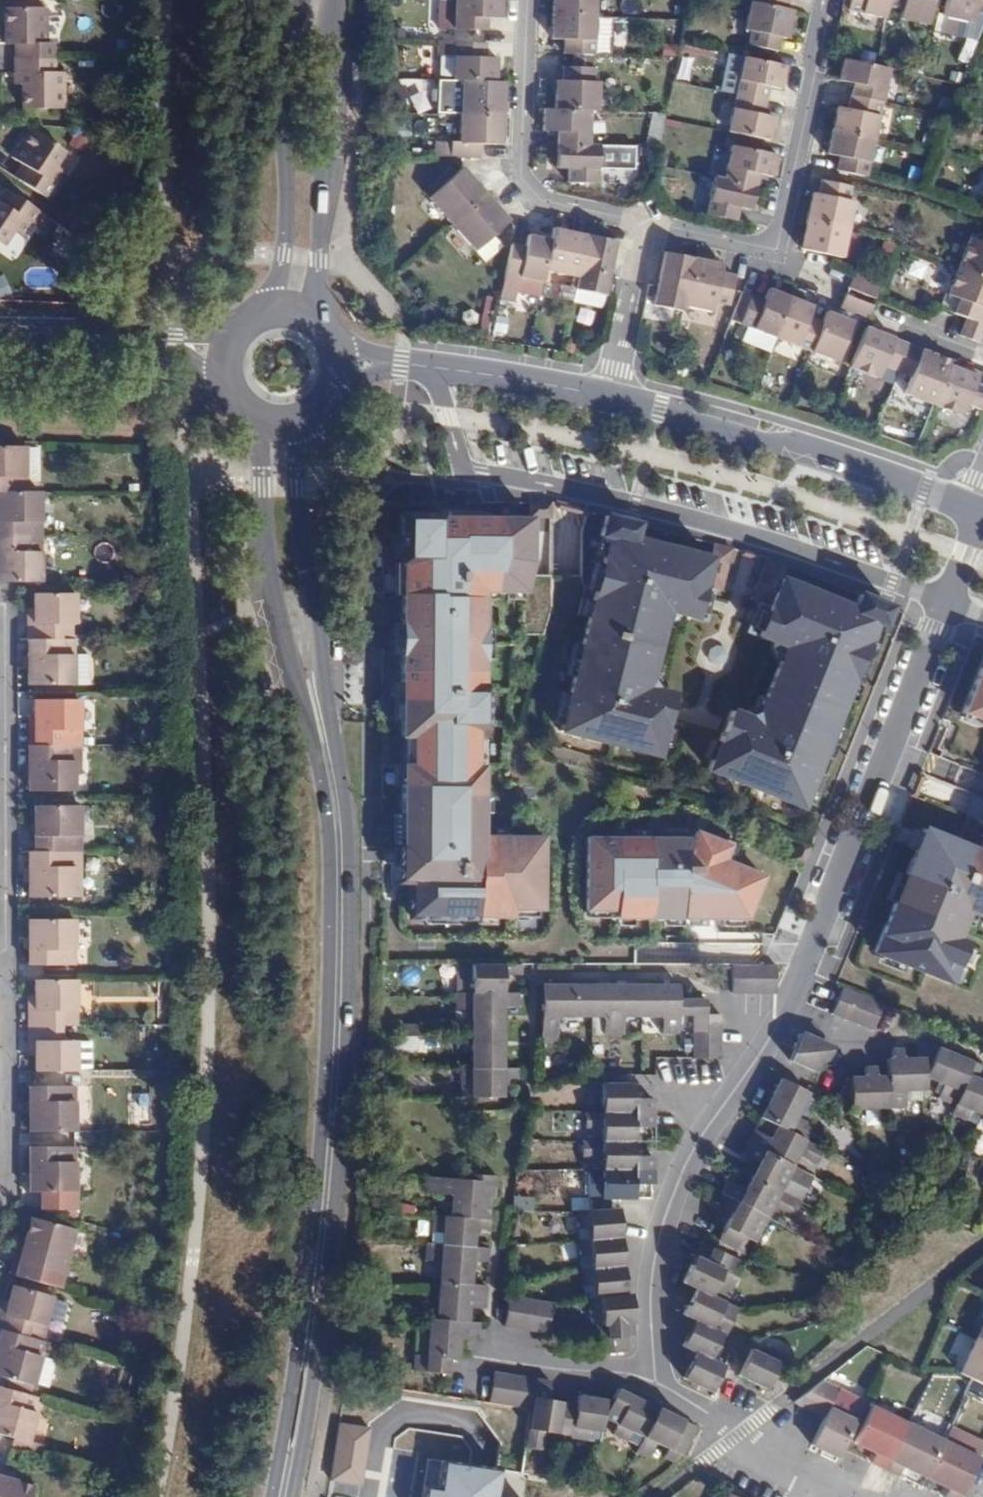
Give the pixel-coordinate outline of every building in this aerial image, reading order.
[(485,31),(486,18),(500,19),(501,0),(439,0),(438,29),(485,31)] [(597,0),(553,0),(552,15),(596,17),(597,0)] [(787,9),(789,0),(758,0),(757,3),(787,9)] [(888,5),(889,0),(851,0),(849,11),(885,17),(888,5)] [(932,0),(889,0),(888,5),(901,7),(899,18),(928,23),(932,0)] [(944,14),(974,20),(975,11),(982,12),(982,0),(946,0),(944,14)] [(750,45),(778,51),(781,38),(787,39),(793,11),(787,9),(757,3),(751,2),(745,30),(752,31),(750,45)] [(2,10),(1,44),(15,44),(20,45),(21,58),(50,58),(52,58),(52,45),(43,45),(43,10),(2,10)] [(594,55),(596,17),(552,15),(551,39),(563,40),(563,54),(594,55)] [(453,58),(453,42),(439,41),(439,57),(453,58)] [(462,81),(495,81),(496,58),(484,57),(485,43),(453,42),(453,58),(439,57),(438,76),(453,77),(453,80),(462,81)] [(738,95),(766,101),(769,87),(781,89),(786,66),(775,64),(746,57),(739,91),(738,95)] [(49,72),(50,58),(21,58),(15,58),(15,72),(23,72),(24,108),(65,108),(65,72),(49,72)] [(882,103),(890,69),(884,68),(875,66),(844,59),(839,81),(853,84),(851,96),(882,103)] [(594,68),(562,67),(562,81),(556,81),(555,109),(590,110),(597,111),(599,82),(593,82),(594,68)] [(453,80),(438,80),(437,113),(461,114),(462,81),(453,80)] [(461,114),(503,116),(504,82),(495,81),(462,81),(461,114)] [(730,104),(736,106),(738,95),(732,94),(730,104)] [(736,106),(730,133),(770,141),(775,118),(763,115),(766,101),(738,95),(736,106)] [(874,140),(882,103),(851,96),(848,109),(838,107),(833,131),(874,140)] [(590,110),(555,109),(543,109),(543,131),(557,131),(556,144),(589,145),(590,145),(590,110)] [(434,156),(480,158),(481,144),(502,144),(503,116),(461,114),(460,143),(435,143),(434,156)] [(26,170),(19,180),(45,198),(62,173),(53,166),(61,155),(27,131),(8,157),(20,166),(26,170)] [(866,177),(874,140),(833,131),(828,154),(840,157),(837,171),(866,177)] [(568,168),(567,182),(598,183),(599,146),(590,145),(589,145),(556,144),(556,168),(568,168)] [(726,180),(756,186),(759,174),(773,177),(777,156),(767,153),(733,147),(726,180)] [(20,166),(13,176),(19,180),(26,170),(20,166)] [(421,193),(450,226),(486,194),(463,167),(453,176),(442,185),(437,180),(421,193)] [(448,171),(437,180),(442,185),(453,176),(448,171)] [(708,215),(736,221),(739,207),(751,210),(756,186),(726,180),(715,178),(708,215)] [(807,221),(850,230),(855,203),(849,202),(851,187),(822,180),(819,194),(813,193),(807,221)] [(8,191),(0,186),(0,203),(8,191)] [(29,222),(35,209),(8,191),(0,203),(0,244),(9,230),(19,236),(29,222)] [(492,235),(509,221),(486,194),(450,226),(483,262),(500,246),(492,235)] [(43,232),(50,219),(35,209),(29,222),(43,232)] [(807,221),(801,250),(845,259),(850,230),(807,221)] [(578,277),(587,236),(554,228),(551,240),(545,270),(578,277)] [(545,270),(551,240),(528,235),(525,247),(511,244),(501,294),(515,297),(516,291),(519,278),(542,283),(545,270)] [(616,242),(587,236),(578,277),(576,289),(604,296),(605,296),(616,242)] [(958,266),(982,276),(982,237),(981,242),(970,238),(958,266)] [(665,252),(658,286),(655,305),(683,313),(685,305),(694,259),(665,252)] [(723,264),(694,259),(685,305),(714,311),(717,302),(730,304),(732,291),(735,276),(721,273),(723,264)] [(982,324),(982,321),(982,276),(958,266),(947,295),(958,300),(953,313),(966,319),(982,324)] [(848,288),(876,299),(882,285),(854,274),(848,288)] [(542,283),(519,278),(516,291),(540,297),(542,283)] [(573,301),(576,289),(563,286),(560,298),(573,301)] [(573,301),(573,302),(602,307),(604,296),(576,289),(573,301)] [(775,339),(791,298),(769,290),(764,301),(742,293),(730,321),(775,339)] [(856,316),(868,321),(873,306),(845,295),(840,309),(856,316)] [(775,339),(811,352),(822,323),(809,318),(813,307),(791,298),(775,339)] [(853,322),(856,316),(840,309),(837,316),(853,322)] [(822,323),(811,352),(838,363),(853,322),(837,316),(827,312),(822,323)] [(979,343),(982,332),(982,325),(982,324),(966,319),(960,336),(979,343)] [(883,366),(897,372),(908,344),(865,327),(850,367),(878,378),(883,366)] [(905,394),(933,405),(949,365),(951,361),(908,344),(897,372),(911,377),(905,394)] [(933,405),(962,416),(968,404),(980,409),(982,403),(982,378),(967,372),(949,365),(933,405)] [(26,492),(25,475),(33,475),(38,470),(38,448),(25,447),(0,447),(0,492),(26,492)] [(41,537),(42,492),(26,492),(0,492),(0,537),(41,537)] [(637,524),(605,515),(600,536),(608,538),(559,731),(657,756),(668,711),(673,694),(654,690),(649,681),(667,611),(695,618),(703,588),(703,586),(710,558),(633,539),(637,524)] [(409,594),(401,594),(400,737),(411,737),(411,765),(400,765),(399,846),(411,846),(410,865),(399,865),(399,880),(410,880),(410,916),(511,918),(511,909),(542,910),(542,837),(472,836),(472,817),(481,817),(481,766),(475,766),(475,726),(482,725),(483,592),(523,592),(530,564),(531,518),(402,517),(402,577),(409,578),(409,594)] [(0,537),(0,582),(26,582),(41,581),(41,537),(0,537)] [(710,558),(703,586),(721,590),(732,548),(714,544),(710,558)] [(753,599),(770,605),(781,579),(786,565),(769,559),(753,599)] [(854,609),(781,579),(770,605),(769,607),(757,636),(785,647),(758,714),(749,719),(731,711),(725,727),(707,770),(800,808),(876,622),(884,625),(891,607),(860,594),(854,609)] [(713,591),(703,588),(695,618),(706,620),(713,591)] [(28,625),(28,640),(61,640),(61,624),(77,625),(77,596),(35,595),(34,611),(35,625),(28,625)] [(757,636),(769,607),(759,604),(748,632),(757,636)] [(75,640),(77,640),(77,625),(61,624),(61,640),(75,640)] [(28,661),(28,685),(75,685),(75,640),(61,640),(28,640),(28,661)] [(89,654),(75,654),(75,685),(89,685),(89,654)] [(962,712),(982,721),(982,659),(962,712)] [(34,745),(80,745),(81,706),(35,705),(34,745)] [(28,763),(28,791),(73,790),(74,775),(73,762),(81,762),(80,745),(34,745),(28,745),(28,763)] [(73,762),(74,775),(81,775),(81,762),(73,762)] [(35,852),(80,852),(79,806),(35,807),(35,852)] [(923,828),(874,952),(949,982),(965,943),(957,940),(968,914),(982,919),(982,852),(923,828)] [(693,839),(586,838),(585,910),(616,910),(616,918),(683,919),(683,911),(706,912),(706,919),(745,919),(763,876),(723,860),(729,845),(695,831),(693,839)] [(35,852),(28,851),(28,872),(29,897),(75,897),(75,869),(79,869),(80,852),(35,852)] [(74,921),(29,920),(29,967),(90,966),(90,955),(74,955),(74,921)] [(521,964),(455,964),(456,993),(471,993),(504,993),(504,975),(521,975),(521,964)] [(732,993),(747,993),(747,965),(732,965),(732,993)] [(747,993),(761,993),(761,965),(747,965),(747,993)] [(776,993),(776,965),(765,965),(761,965),(761,993),(776,993)] [(76,1026),(76,980),(36,980),(36,1009),(29,1009),(29,1014),(29,1026),(63,1025),(76,1026)] [(591,1016),(591,985),(571,985),(541,985),(541,1044),(557,1043),(558,1017),(591,1016)] [(615,985),(591,985),(591,1016),(602,1016),(602,1033),(621,1033),(621,1016),(641,1016),(641,985),(615,985)] [(659,985),(641,985),(641,1016),(661,1016),(661,1032),(677,1033),(678,1015),(693,1015),(706,1014),(706,999),(679,999),(679,985),(659,985)] [(883,1004),(842,987),(832,1014),(873,1030),(883,1004)] [(503,1031),(503,1030),(504,1008),(517,1007),(518,993),(504,993),(471,993),(456,993),(456,996),(456,1009),(470,1009),(472,1030),(503,1031)] [(721,1015),(706,1014),(693,1015),(693,1029),(721,1030),(721,1015)] [(63,1025),(29,1026),(29,1042),(37,1042),(37,1054),(36,1071),(76,1071),(76,1041),(63,1040),(63,1025)] [(399,1025),(399,1036),(419,1035),(419,1025),(399,1025)] [(721,1044),(721,1030),(693,1029),(692,1044),(721,1044)] [(472,1068),(503,1068),(503,1031),(472,1030),(472,1035),(472,1068)] [(815,1073),(828,1045),(801,1033),(797,1044),(789,1061),(815,1073)] [(37,1042),(29,1042),(29,1047),(29,1054),(37,1054),(37,1042)] [(977,1078),(982,1065),(953,1054),(950,1059),(945,1057),(946,1051),(940,1048),(923,1042),(920,1048),(916,1057),(902,1057),(902,1049),(892,1049),(892,1059),(884,1059),(884,1066),(884,1076),(876,1075),(875,1067),(864,1067),(865,1076),(848,1077),(838,1098),(851,1105),(851,1109),(904,1107),(904,1100),(904,1090),(920,1090),(925,1090),(926,1077),(937,1082),(943,1085),(940,1095),(938,1099),(953,1105),(951,1114),(966,1120),(971,1110),(982,1114),(980,1118),(982,1119),(982,1080),(977,1078)] [(692,1044),(693,1058),(721,1059),(721,1044),(692,1044)] [(953,1054),(946,1051),(945,1057),(950,1059),(953,1054)] [(471,1085),(470,1097),(502,1097),(502,1084),(502,1076),(509,1077),(509,1068),(503,1068),(472,1068),(460,1068),(460,1085),(471,1085)] [(798,1117),(809,1093),(781,1078),(774,1092),(760,1117),(768,1121),(770,1122),(789,1132),(805,1140),(813,1125),(798,1117)] [(943,1085),(937,1082),(933,1092),(940,1095),(943,1085)] [(634,1084),(603,1084),(602,1112),(602,1113),(652,1113),(652,1105),(652,1098),(642,1099),(634,1099),(634,1093),(634,1084)] [(460,1085),(460,1097),(470,1097),(471,1085),(460,1085)] [(74,1087),(29,1087),(29,1114),(29,1132),(74,1132),(74,1087)] [(904,1090),(904,1100),(920,1100),(920,1090),(904,1090)] [(971,1110),(966,1120),(977,1125),(980,1118),(982,1114),(971,1110)] [(602,1112),(584,1112),(584,1129),(601,1129),(602,1141),(633,1141),(633,1126),(641,1126),(652,1126),(652,1113),(602,1113),(602,1112)] [(815,1164),(823,1149),(805,1140),(789,1132),(770,1122),(768,1121),(762,1134),(753,1131),(747,1142),(792,1166),(797,1156),(815,1164)] [(602,1141),(584,1141),(583,1156),(601,1156),(602,1169),(652,1169),(652,1157),(640,1156),(633,1156),(633,1141),(602,1141)] [(799,1201),(812,1176),(792,1166),(747,1142),(744,1149),(741,1155),(750,1160),(756,1163),(750,1176),(779,1191),(799,1201)] [(74,1147),(29,1148),(29,1169),(29,1190),(73,1192),(74,1147)] [(743,1173),(750,1176),(756,1163),(750,1160),(743,1173)] [(589,1169),(588,1198),(633,1199),(633,1190),(634,1184),(641,1184),(652,1184),(652,1177),(652,1169),(602,1169),(589,1169)] [(742,1191),(750,1176),(743,1173),(736,1187),(742,1191)] [(415,1354),(413,1371),(448,1373),(449,1358),(458,1359),(460,1338),(478,1340),(480,1323),(469,1322),(471,1307),(481,1308),(485,1308),(486,1285),(473,1284),(474,1262),(488,1263),(489,1249),(475,1247),(476,1235),(477,1230),(483,1230),(491,1230),(490,1219),(482,1219),(483,1206),(490,1207),(489,1199),(493,1199),(495,1176),(471,1174),(470,1180),(427,1177),(426,1193),(451,1195),(449,1216),(432,1215),(431,1234),(444,1234),(443,1245),(431,1244),(425,1244),(425,1260),(440,1261),(436,1320),(430,1320),(427,1355),(415,1354)] [(791,1218),(799,1201),(779,1191),(750,1176),(742,1191),(736,1187),(727,1182),(721,1193),(724,1195),(737,1202),(765,1216),(770,1207),(791,1218)] [(717,1241),(746,1256),(767,1217),(765,1216),(737,1202),(724,1195),(718,1206),(732,1214),(717,1241)] [(618,1209),(575,1212),(577,1230),(588,1229),(589,1241),(578,1242),(579,1255),(590,1254),(591,1266),(579,1268),(581,1283),(592,1283),(593,1296),(582,1296),(582,1305),(587,1305),(588,1313),(601,1312),(601,1323),(595,1324),(597,1348),(597,1354),(628,1352),(627,1337),(634,1336),(631,1310),(630,1293),(626,1294),(625,1288),(623,1261),(621,1236),(618,1209)] [(24,1246),(19,1244),(11,1275),(42,1283),(46,1267),(63,1271),(75,1229),(33,1217),(27,1233),(24,1246)] [(588,1229),(577,1230),(578,1242),(589,1241),(588,1229)] [(27,1233),(21,1232),(20,1238),(19,1244),(24,1246),(27,1233)] [(431,1234),(431,1244),(443,1245),(444,1234),(431,1234)] [(683,1314),(688,1317),(694,1320),(688,1332),(681,1346),(689,1350),(695,1352),(688,1366),(682,1378),(711,1392),(723,1368),(724,1366),(710,1359),(723,1335),(726,1336),(738,1310),(712,1296),(717,1285),(731,1291),(744,1263),(700,1242),(681,1282),(695,1289),(683,1314)] [(590,1254),(579,1255),(579,1268),(591,1266),(590,1254)] [(581,1283),(582,1296),(593,1296),(592,1283),(581,1283)] [(15,1286),(11,1300),(7,1314),(3,1330),(41,1340),(53,1296),(15,1286)] [(552,1302),(508,1296),(503,1326),(547,1333),(552,1302)] [(11,1300),(5,1298),(3,1305),(1,1313),(7,1314),(11,1300)] [(589,1324),(595,1324),(601,1323),(601,1312),(588,1313),(589,1324)] [(694,1320),(688,1317),(683,1328),(688,1332),(694,1320)] [(975,1336),(982,1340),(982,1320),(975,1336)] [(46,1342),(41,1340),(3,1330),(0,1339),(0,1374),(11,1378),(34,1385),(36,1380),(50,1384),(56,1357),(43,1354),(46,1342)] [(975,1336),(962,1330),(950,1357),(962,1363),(960,1373),(973,1380),(982,1384),(982,1340),(975,1336)] [(781,1380),(785,1377),(792,1360),(769,1348),(765,1356),(751,1349),(737,1375),(766,1389),(773,1375),(781,1380)] [(695,1352),(689,1350),(683,1363),(688,1366),(695,1352)] [(493,1372),(488,1403),(531,1409),(526,1441),(526,1445),(541,1448),(545,1430),(572,1435),(572,1438),(587,1440),(588,1431),(601,1432),(604,1417),(606,1400),(578,1395),(576,1404),(547,1400),(550,1381),(493,1372)] [(34,1385),(11,1378),(9,1384),(32,1390),(34,1385)] [(821,1381),(793,1402),(824,1417),(811,1445),(838,1458),(847,1439),(856,1419),(831,1407),(839,1389),(821,1381)] [(41,1398),(0,1386),(0,1434),(29,1442),(41,1398)] [(617,1389),(604,1417),(619,1424),(614,1434),(629,1441),(631,1437),(642,1441),(639,1446),(636,1453),(648,1459),(656,1444),(667,1448),(663,1458),(674,1463),(678,1453),(683,1456),(696,1426),(617,1389)] [(885,1470),(908,1422),(885,1411),(872,1405),(855,1443),(877,1454),(872,1464),(885,1470)] [(944,1439),(908,1422),(885,1470),(898,1476),(903,1466),(926,1478),(944,1439)] [(588,1431),(587,1440),(599,1442),(601,1432),(588,1431)] [(629,1441),(639,1446),(642,1441),(631,1437),(629,1441)] [(944,1439),(926,1478),(949,1488),(945,1496),(961,1496),(980,1457),(944,1439)] [(510,1468),(447,1460),(443,1485),(428,1483),(426,1496),(508,1496),(510,1468)] [(8,1472),(0,1470),(0,1496),(31,1496),(34,1485),(16,1480),(6,1478),(8,1472)]
